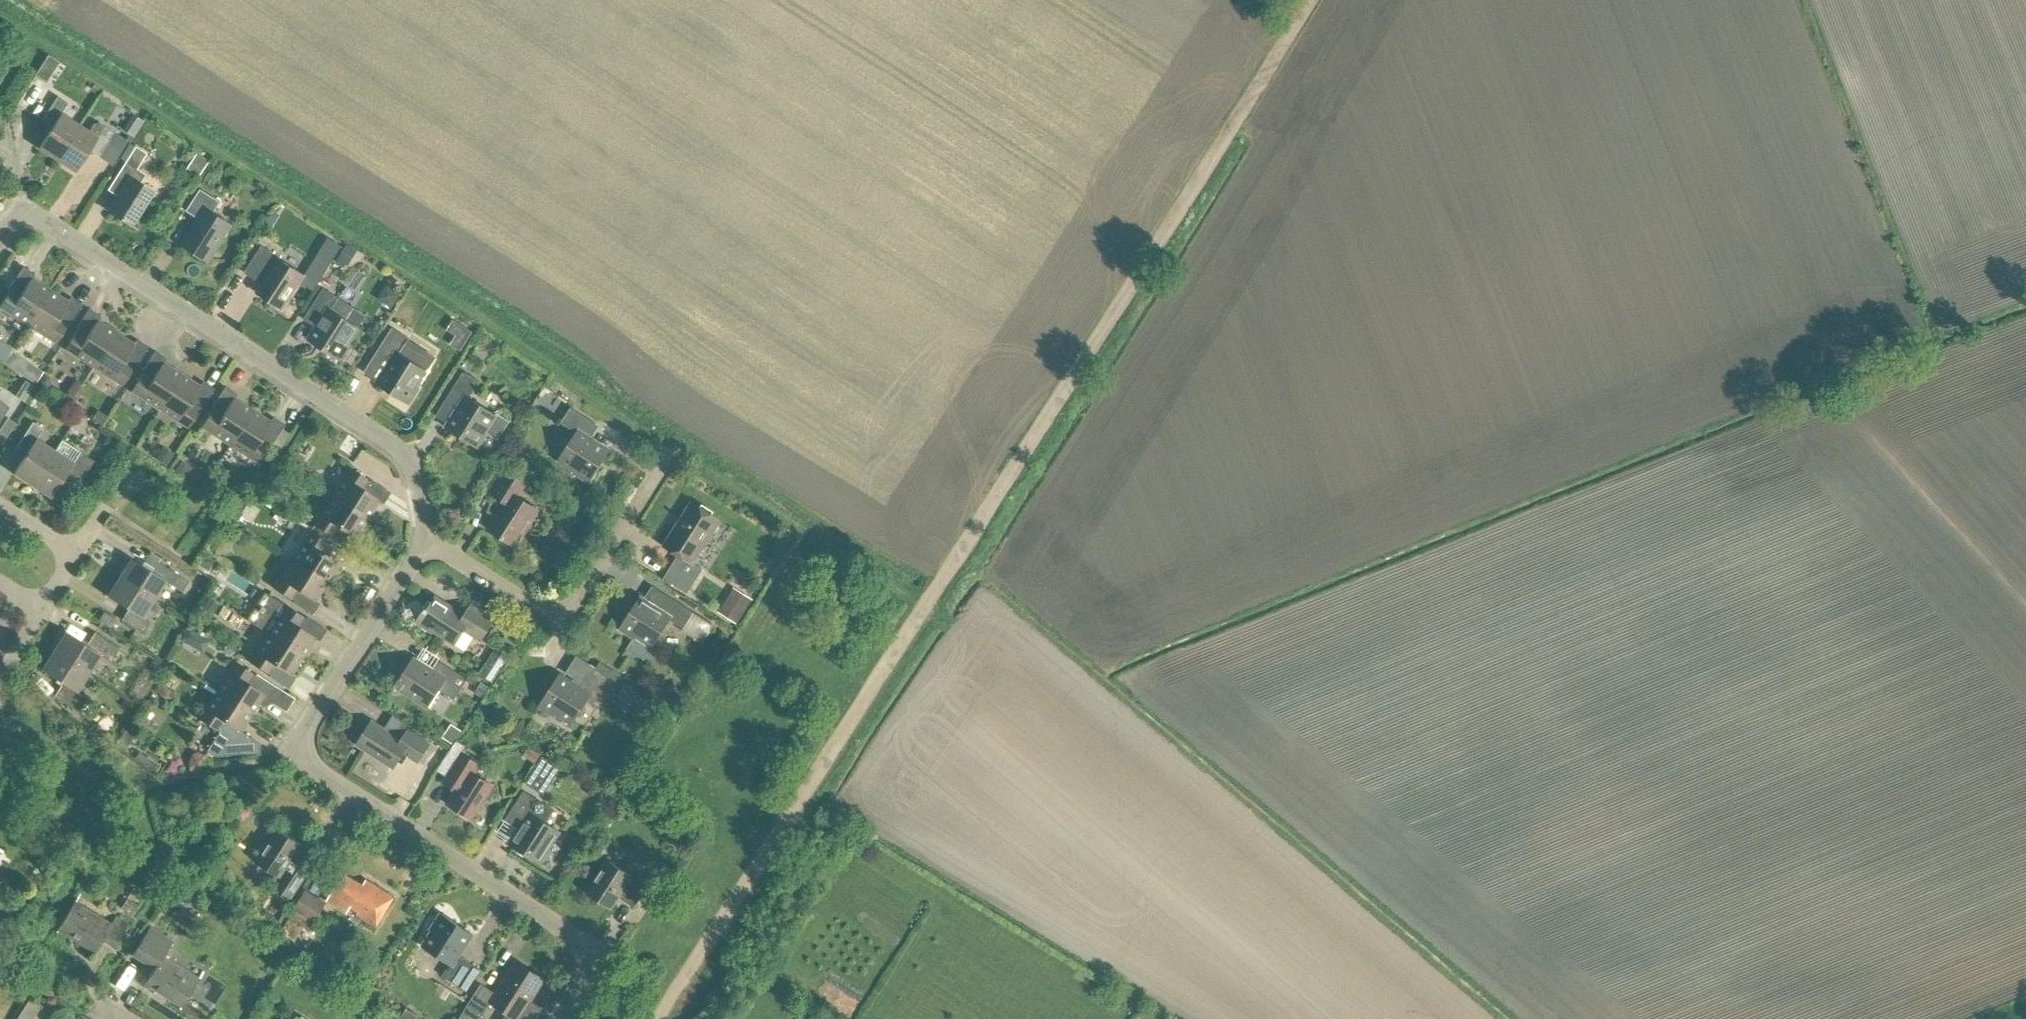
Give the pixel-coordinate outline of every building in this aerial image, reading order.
[(56,160),(79,125),(60,113),(67,103),(57,96),(41,121),(51,127),(38,148),(56,160)] [(132,114),(122,131),(131,136),(141,120),(132,114)] [(114,133),(104,126),(98,122),(93,123),(88,131),(79,125),(56,160),(75,172),(88,151),(99,157),(114,133)] [(131,226),(152,192),(139,184),(145,174),(136,169),(146,155),(134,147),(111,183),(121,190),(108,211),(131,226)] [(199,174),(207,163),(197,156),(189,168),(199,174)] [(209,262),(232,225),(213,213),(220,202),(200,189),(187,210),(199,218),(182,245),(209,262)] [(183,204),(191,192),(187,190),(179,202),(183,204)] [(281,309),(303,275),(281,260),(282,259),(262,245),(246,269),(265,281),(258,293),(281,309)] [(351,262),(357,252),(347,246),(341,256),(351,262)] [(50,289),(32,278),(34,274),(22,266),(10,286),(11,287),(0,304),(0,308),(27,325),(50,289)] [(317,284),(323,275),(315,270),(309,279),(317,284)] [(341,360),(351,344),(349,343),(359,328),(346,320),(354,308),(324,288),(304,319),(315,327),(308,339),(341,360)] [(50,289),(27,325),(55,343),(68,323),(69,324),(82,304),(70,297),(67,301),(50,289)] [(92,367),(115,332),(97,320),(100,316),(88,309),(76,328),(77,329),(64,349),(92,367)] [(399,354),(409,338),(393,327),(376,353),(390,361),(376,383),(409,404),(419,388),(417,386),(427,371),(399,354)] [(115,332),(92,367),(121,385),(134,365),(135,366),(148,347),(136,339),(134,343),(115,332)] [(159,410),(181,374),(163,362),(166,358),(154,351),(142,370),(143,371),(130,391),(159,410)] [(43,372),(11,352),(4,364),(36,384),(43,372)] [(478,382),(463,372),(447,398),(459,405),(445,427),(478,448),(488,433),(498,440),(510,421),(510,419),(509,415),(507,412),(502,411),(500,411),(497,413),(495,415),(468,397),(478,382)] [(181,374),(159,410),(187,428),(200,408),(201,409),(214,389),(202,381),(199,385),(181,374)] [(47,390),(53,380),(44,375),(38,385),(47,390)] [(229,445),(252,409),(234,398),(236,394),(225,386),(212,406),(213,407),(201,427),(229,445)] [(588,482),(610,449),(588,435),(596,424),(571,407),(561,423),(576,433),(558,460),(575,471),(573,473),(588,482)] [(252,409),(229,445),(257,463),(270,443),(271,444),(284,424),(272,417),(270,421),(252,409)] [(94,412),(91,417),(99,423),(104,415),(99,411),(94,412)] [(0,429),(0,435),(6,439),(15,423),(7,418),(0,429)] [(32,485),(54,451),(36,439),(42,428),(32,422),(16,446),(26,453),(13,474),(32,485)] [(106,433),(100,442),(109,448),(115,439),(106,433)] [(54,451),(32,485),(50,497),(64,476),(77,485),(93,461),(79,452),(80,450),(63,440),(56,452),(54,451)] [(167,466),(175,453),(163,446),(156,459),(167,466)] [(296,469),(303,458),(292,451),(285,462),(296,469)] [(183,478),(190,467),(181,461),(174,472),(183,478)] [(331,496),(367,519),(378,501),(382,504),(390,492),(370,479),(369,481),(349,468),(331,496)] [(514,545),(537,509),(517,496),(525,483),(508,472),(494,495),(505,502),(489,528),(514,545)] [(553,511),(557,504),(541,495),(537,502),(553,511)] [(236,497),(226,513),(237,520),(248,502),(238,496),(237,496),(236,497)] [(355,537),(367,519),(331,496),(313,524),(333,537),(332,539),(352,551),(359,540),(355,537)] [(663,544),(693,563),(720,521),(691,502),(663,544)] [(291,560),(326,583),(338,564),(342,567),(349,555),(330,543),(329,544),(309,531),(291,560)] [(218,552),(225,542),(217,536),(210,547),(218,552)] [(206,569),(213,557),(206,553),(199,565),(206,569)] [(118,577),(153,599),(165,581),(172,586),(179,575),(157,562),(151,572),(130,559),(118,577)] [(315,600),(326,583),(291,560),(273,588),(293,601),(292,602),(311,615),(319,603),(315,600)] [(664,578),(687,593),(695,581),(671,566),(664,578)] [(142,618),(153,599),(118,577),(106,596),(127,609),(121,619),(142,633),(149,622),(142,618)] [(735,587),(719,612),(736,622),(752,598),(735,587)] [(465,615),(436,596),(428,609),(425,608),(416,622),(432,632),(433,630),(454,644),(464,630),(481,640),(495,618),(472,604),(465,615)] [(627,648),(644,659),(669,619),(683,628),(694,612),(670,597),(662,610),(640,596),(619,629),(633,638),(627,648)] [(207,597),(201,606),(212,613),(218,604),(207,597)] [(267,634),(303,657),(314,639),(318,641),(326,629),(306,617),(305,618),(285,605),(267,634)] [(109,626),(114,618),(103,611),(97,619),(109,626)] [(512,622),(504,636),(515,643),(523,628),(512,622)] [(186,627),(179,638),(190,645),(197,634),(186,627)] [(53,651),(88,673),(99,655),(110,661),(119,647),(94,632),(85,645),(64,632),(53,651)] [(291,675),(303,657),(267,634),(249,662),(269,675),(268,676),(288,689),(295,677),(291,675)] [(76,691),(88,673),(53,651),(41,670),(62,683),(53,697),(78,712),(87,698),(76,691)] [(492,683),(507,658),(495,651),(480,675),(492,683)] [(431,671),(412,658),(395,685),(429,707),(440,690),(454,699),(467,679),(438,660),(431,671)] [(151,659),(148,664),(149,671),(155,674),(160,665),(151,659)] [(234,662),(216,690),(252,713),(264,695),(268,698),(275,686),(255,674),(255,675),(234,662)] [(599,708),(616,681),(595,667),(582,687),(560,673),(539,706),(554,716),(555,714),(571,725),(587,700),(599,708)] [(484,695),(489,687),(481,682),(476,690),(484,695)] [(623,685),(616,696),(626,703),(633,692),(623,685)] [(252,713),(216,690),(198,719),(218,732),(206,752),(213,756),(231,756),(245,734),(241,731),(252,713)] [(402,739),(372,720),(357,745),(393,768),(401,757),(405,760),(408,756),(418,762),(430,743),(408,729),(402,739)] [(122,748),(129,737),(123,732),(115,743),(122,748)] [(138,752),(133,758),(154,772),(158,765),(138,752)] [(473,818),(494,786),(475,774),(481,765),(462,753),(443,782),(455,790),(446,803),(468,817),(469,816),(473,818)] [(553,787),(567,762),(551,753),(537,779),(553,787)] [(542,864),(552,849),(550,848),(560,832),(536,816),(544,804),(523,791),(509,813),(523,822),(509,843),(542,864)] [(290,897),(310,866),(293,856),(301,844),(279,829),(257,863),(276,874),(269,884),(290,897)] [(79,862),(84,854),(72,846),(67,854),(79,862)] [(627,872),(609,860),(587,894),(609,908),(617,896),(634,907),(652,879),(631,866),(627,872)] [(209,862),(204,862),(205,869),(205,871),(216,871),(216,862),(209,862)] [(344,874),(328,901),(348,913),(350,910),(377,926),(394,898),(366,881),(363,886),(344,874)] [(316,919),(328,901),(307,888),(296,907),(316,919)] [(133,914),(138,906),(126,899),(121,907),(133,914)] [(111,924),(75,902),(56,932),(93,955),(101,941),(112,948),(127,925),(115,918),(111,924)] [(466,991),(480,969),(459,956),(473,934),(440,913),(430,929),(432,930),(422,945),(450,963),(442,976),(466,991)] [(180,1010),(199,979),(163,957),(172,943),(150,928),(133,956),(154,969),(143,986),(180,1010)] [(508,1013),(504,1018),(535,1018),(542,1008),(530,1001),(544,980),(516,962),(496,993),(481,983),(458,1018),(480,1018),(491,1002),(508,1013)] [(47,1001),(36,995),(24,1016),(30,1018),(37,1018),(47,1001)]
